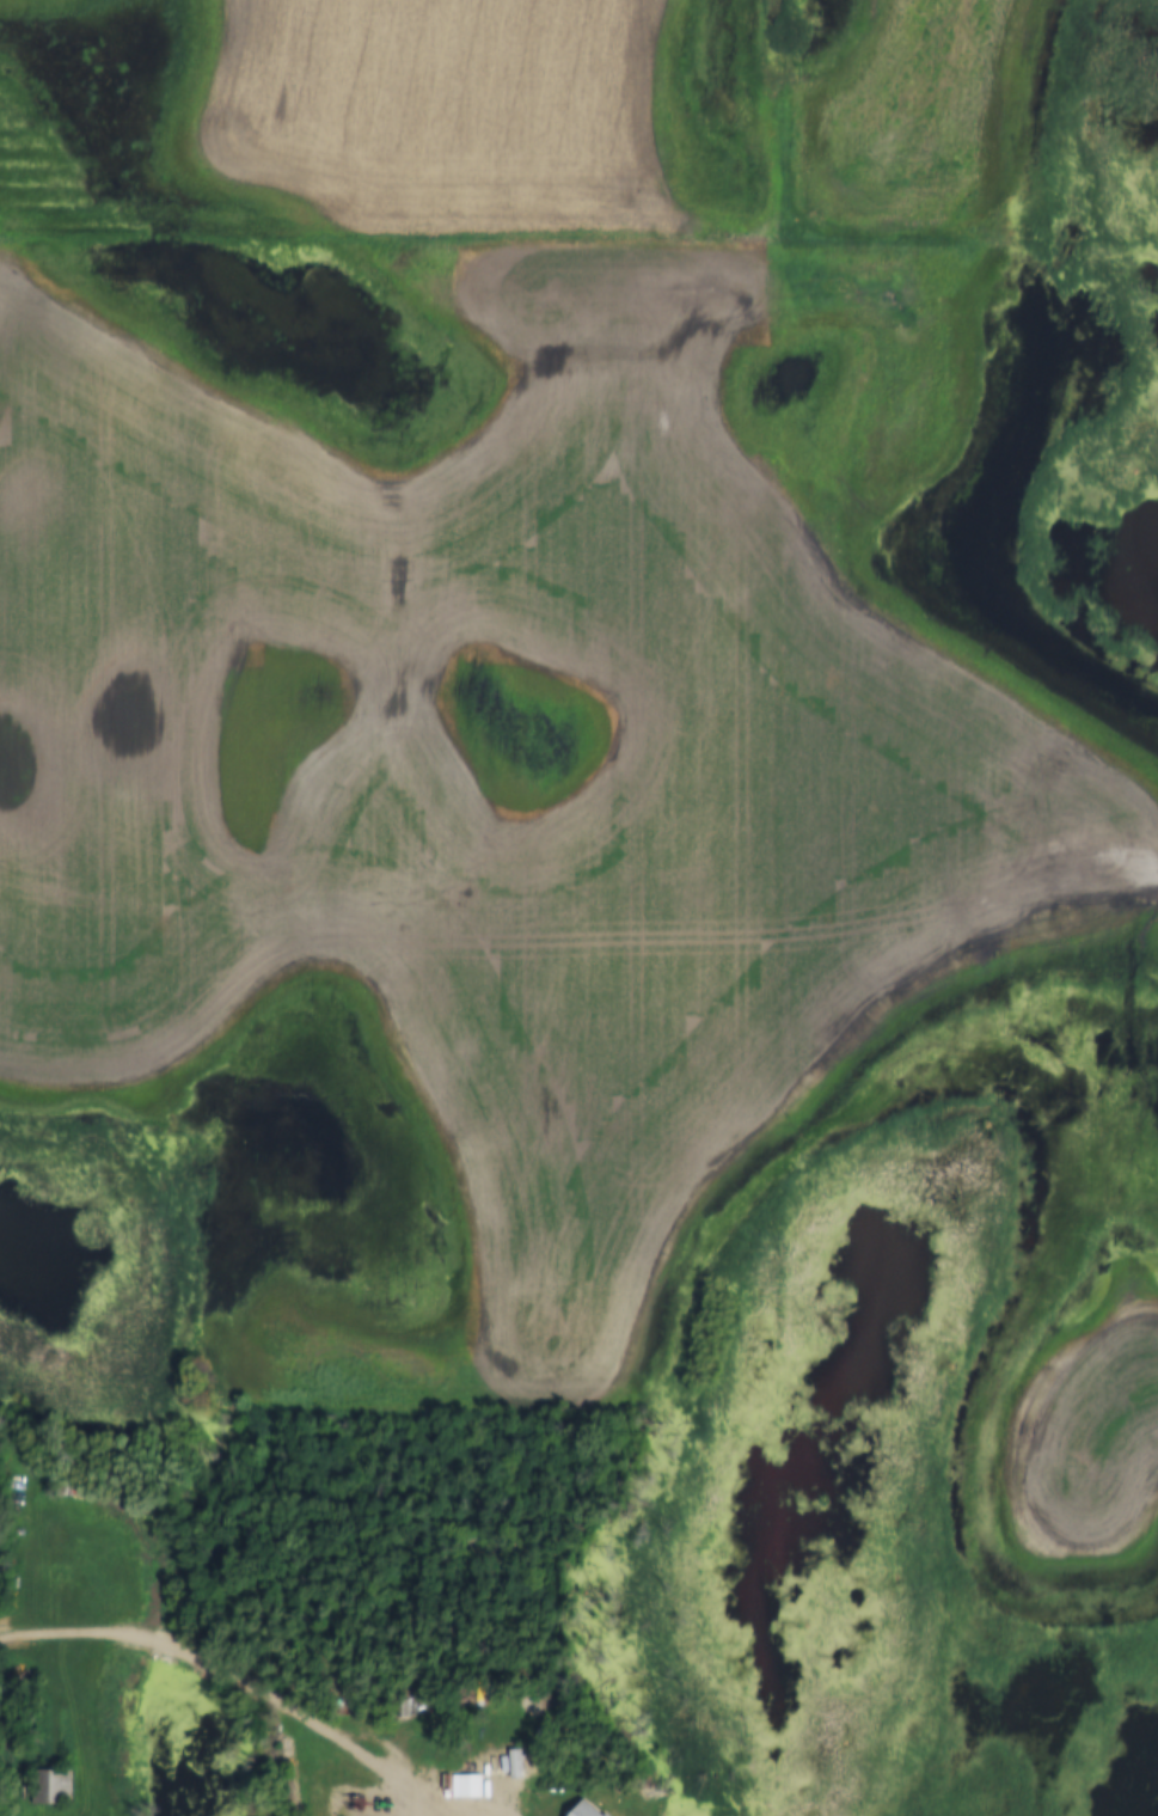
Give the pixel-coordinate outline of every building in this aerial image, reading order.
[(500,1750),(500,1778),(522,1778),(522,1750),(500,1750)] [(72,1769),(32,1769),(32,1803),(72,1803),(72,1769)] [(458,1797),(482,1797),(482,1775),(458,1775),(458,1797)] [(583,1796),(569,1815),(609,1815),(583,1796)]
